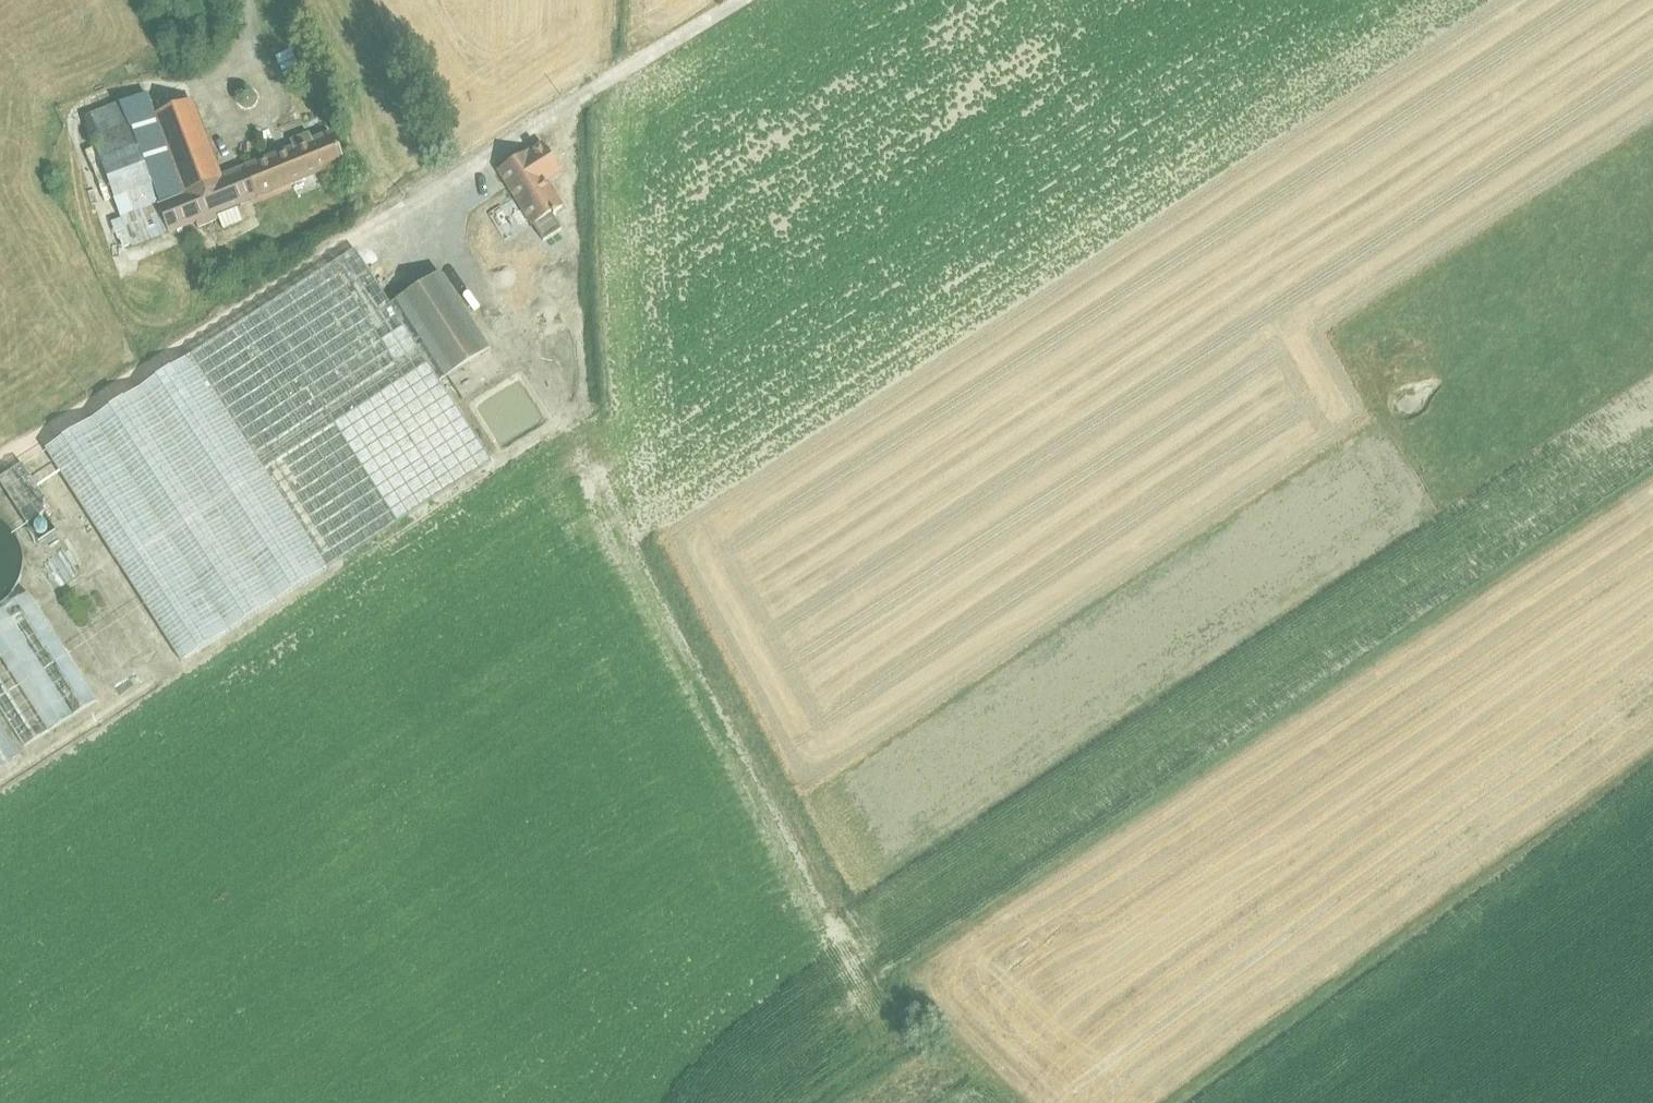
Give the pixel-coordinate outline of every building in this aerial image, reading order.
[(196,222),(198,228),(220,220),(224,230),(244,222),(237,206),(346,163),(333,130),(312,138),(309,133),(291,140),(293,146),(222,174),(193,98),(155,113),(148,94),(84,114),(132,246),(196,222)] [(562,173),(542,142),(497,171),(532,226),(534,225),(544,240),(562,229),(552,213),(564,205),(549,181),(562,173)] [(184,662),(493,463),(355,249),(46,449),(184,662)] [(440,272),(396,301),(445,378),(490,349),(440,272)] [(23,463),(0,478),(0,481),(28,524),(52,508),(23,463)] [(0,610),(0,708),(25,747),(96,700),(27,593),(0,610)]
